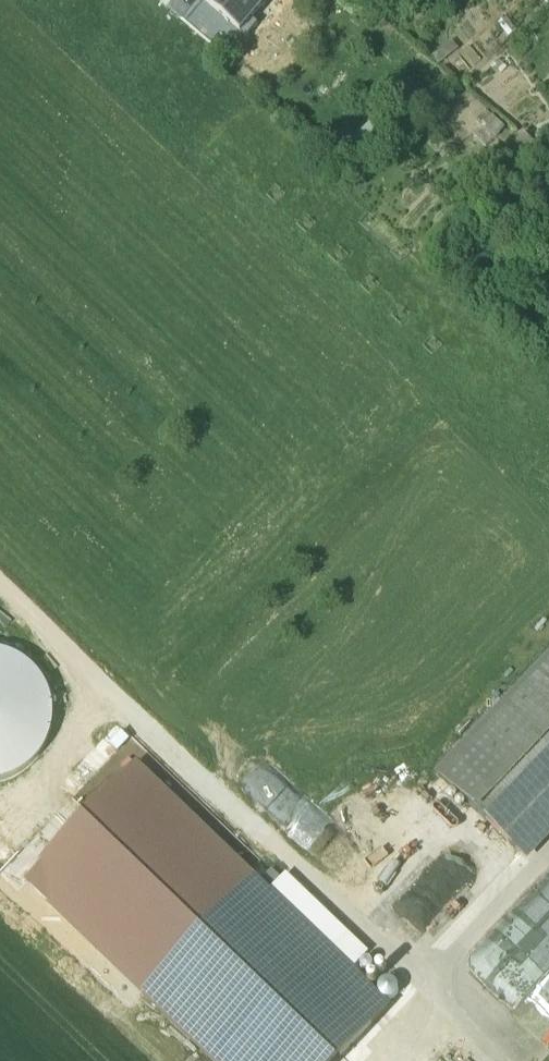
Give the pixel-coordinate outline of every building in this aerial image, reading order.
[(206,1),(241,31),(268,0),(207,0),(206,1)] [(241,31),(206,1),(186,24),(211,45),(219,35),(230,45),(241,31)] [(32,771),(29,749),(52,746),(36,644),(0,650),(0,776),(32,771)] [(438,775),(519,852),(548,820),(548,658),(438,775)] [(392,1008),(140,769),(29,885),(215,1060),(341,1060),(392,1008)] [(378,828),(371,855),(390,860),(397,832),(378,828)]
